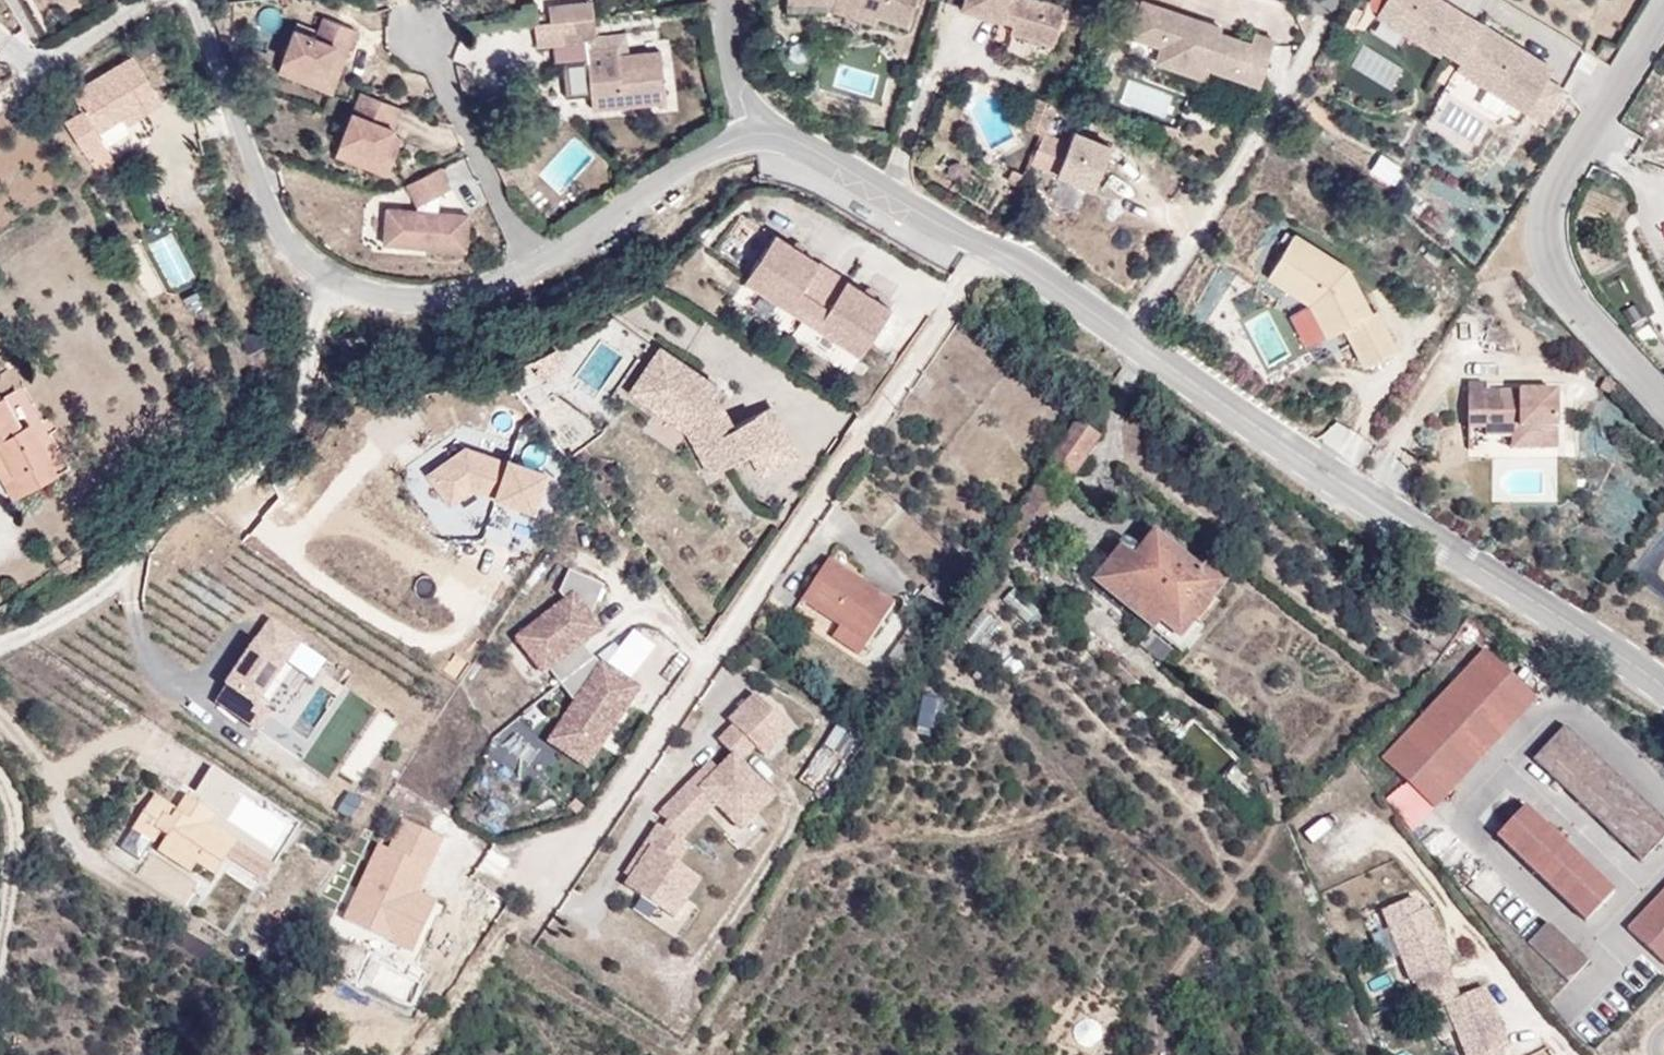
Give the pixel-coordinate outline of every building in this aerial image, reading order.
[(592,0),(591,0),(548,6),(550,22),(593,17),(592,0)] [(883,23),(898,28),(907,0),(795,0),(795,5),(838,10),(883,23)] [(1052,37),(1062,4),(1049,0),(965,0),(964,2),(1012,17),(1010,23),(1052,37)] [(1552,68),(1482,25),(1477,34),(1459,23),(1465,14),(1441,0),(1386,0),(1381,8),(1412,27),(1408,34),(1440,54),(1442,50),(1461,61),(1456,68),(1543,121),(1563,88),(1546,78),(1552,68)] [(1263,73),(1274,41),(1253,34),(1250,44),(1220,34),(1213,31),(1211,37),(1201,33),(1204,23),(1142,2),(1131,35),(1162,46),(1156,62),(1204,78),(1207,67),(1232,76),(1236,64),(1263,73)] [(615,14),(614,5),(602,6),(603,16),(615,14)] [(795,22),(833,25),(838,10),(795,5),(795,22)] [(1412,27),(1381,8),(1377,15),(1408,34),(1412,27)] [(877,37),(883,23),(838,10),(833,25),(877,37)] [(1482,25),(1465,14),(1459,23),(1477,34),(1482,25)] [(346,27),(319,16),(312,34),(295,27),(282,62),(325,79),(346,27)] [(595,37),(593,17),(550,22),(534,24),(537,46),(559,43),(566,98),(591,95),(592,110),(667,102),(661,51),(628,55),(625,34),(595,37)] [(1046,55),(1052,37),(1010,23),(1003,41),(1046,55)] [(1211,37),(1213,31),(1220,34),(1221,28),(1204,23),(1201,33),(1211,37)] [(332,94),(356,31),(346,27),(325,79),(282,62),(278,73),(332,94)] [(163,103),(132,56),(72,94),(83,111),(66,121),(85,152),(163,103)] [(1263,73),(1236,64),(1232,76),(1259,85),(1263,73)] [(356,103),(340,146),(382,162),(392,134),(402,108),(360,92),(356,103)] [(1042,134),(1055,105),(1036,97),(1024,126),(1042,134)] [(1474,148),(1483,116),(1445,105),(1435,137),(1474,148)] [(1176,139),(1178,127),(1165,124),(1163,136),(1176,139)] [(1094,188),(1110,147),(1074,132),(1069,143),(1043,133),(1042,134),(1030,163),(1094,188)] [(388,176),(402,138),(392,134),(382,162),(340,146),(336,156),(388,176)] [(115,162),(102,141),(85,152),(98,173),(115,162)] [(1367,175),(1392,189),(1403,168),(1379,155),(1367,175)] [(436,193),(450,186),(441,168),(409,184),(419,201),(436,193)] [(1025,175),(1012,168),(1007,181),(1020,186),(1025,175)] [(515,183),(513,177),(504,181),(507,188),(515,183)] [(435,212),(436,193),(419,201),(418,211),(435,212)] [(464,246),(466,214),(435,212),(418,211),(387,209),(385,242),(464,246)] [(148,240),(167,289),(192,279),(173,230),(148,240)] [(819,263),(774,234),(745,281),(861,356),(891,309),(846,281),(828,310),(801,292),(819,263)] [(1370,313),(1347,269),(1293,235),(1267,277),(1309,304),(1327,337),(1345,327),(1365,366),(1396,349),(1375,310),(1370,313)] [(828,310),(846,281),(819,263),(801,292),(828,310)] [(718,388),(660,348),(631,392),(662,413),(671,400),(697,417),(688,430),(711,474),(750,452),(785,433),(771,406),(732,427),(726,415),(708,403),(718,388)] [(1557,449),(1557,391),(1486,391),(1486,383),(1468,383),(1468,428),(1486,428),(1520,428),(1520,449),(1557,449)] [(2,397),(1,398),(0,399),(0,452),(13,475),(3,480),(14,499),(57,474),(29,423),(20,428),(2,397)] [(697,417),(671,400),(662,413),(688,430),(697,417)] [(1096,436),(1079,423),(1048,469),(1067,481),(1096,436)] [(1520,449),(1520,428),(1486,428),(1486,436),(1512,436),(1512,449),(1520,449)] [(797,456),(785,433),(750,452),(762,476),(797,456)] [(545,472),(509,460),(508,462),(465,448),(429,474),(450,502),(471,487),(533,508),(545,472)] [(0,452),(0,475),(3,480),(13,475),(0,452)] [(1198,573),(1151,534),(1136,554),(1122,544),(1092,583),(1181,655),(1203,629),(1198,625),(1215,606),(1208,601),(1222,582),(1202,567),(1198,573)] [(894,604),(828,560),(802,600),(840,626),(868,644),(894,604)] [(639,690),(593,659),(582,645),(600,631),(590,618),(605,587),(569,571),(559,593),(566,601),(516,639),(544,675),(549,671),(575,704),(549,742),(587,769),(639,690)] [(934,619),(955,593),(951,589),(955,584),(942,571),(917,602),(934,619)] [(300,642),(271,622),(217,701),(259,730),(270,714),(257,705),(300,642)] [(901,669),(925,631),(914,623),(889,659),(901,669)] [(868,644),(840,626),(833,637),(861,655),(868,644)] [(1538,701),(1485,650),(1382,759),(1436,809),(1538,701)] [(776,797),(742,762),(755,748),(765,758),(783,739),(771,726),(778,718),(755,695),(729,721),(734,726),(719,741),(733,755),(717,771),(700,788),(693,780),(659,815),(668,822),(625,886),(674,920),(701,880),(677,864),(689,846),(682,841),(687,834),(715,806),(740,832),(776,797)] [(791,731),(778,718),(771,726),(783,739),(791,731)] [(514,722),(499,742),(530,765),(545,745),(514,722)] [(1565,726),(1533,760),(1642,863),(1663,839),(1663,820),(1565,726)] [(836,727),(821,748),(838,759),(852,738),(836,727)] [(700,788),(717,771),(710,763),(693,780),(700,788)] [(499,767),(499,782),(546,780),(545,766),(499,767)] [(194,836),(210,811),(216,815),(209,826),(273,867),(277,862),(301,825),(212,767),(192,799),(188,796),(177,812),(172,820),(149,804),(122,848),(138,859),(150,841),(154,843),(160,833),(167,837),(158,851),(191,872),(196,863),(215,876),(227,857),(194,836)] [(177,812),(154,796),(149,804),(172,820),(177,812)] [(1615,892),(1525,806),(1497,836),(1587,921),(1615,892)] [(273,867),(209,826),(216,815),(210,811),(194,836),(227,857),(265,882),(274,868),(273,867)] [(403,898),(419,864),(429,869),(443,839),(404,820),(390,850),(380,845),(345,919),(414,952),(432,912),(403,898)] [(418,893),(429,869),(419,864),(403,898),(432,912),(437,903),(418,893)] [(1663,964),(1663,891),(1628,930),(1663,964)] [(1383,911),(1389,926),(1420,913),(1414,898),(1383,911)] [(1450,967),(1427,910),(1420,913),(1389,926),(1412,982),(1416,980),(1426,1005),(1442,998),(1445,1005),(1466,1054),(1502,1054),(1499,1047),(1506,1044),(1483,988),(1459,999),(1446,968),(1450,967)] [(1528,943),(1569,983),(1590,961),(1548,922),(1528,943)] [(1383,932),(1370,937),(1382,966),(1395,961),(1383,932)] [(417,967),(410,958),(404,963),(411,972),(417,967)] [(1442,998),(1426,1005),(1429,1012),(1445,1005),(1442,998)]
